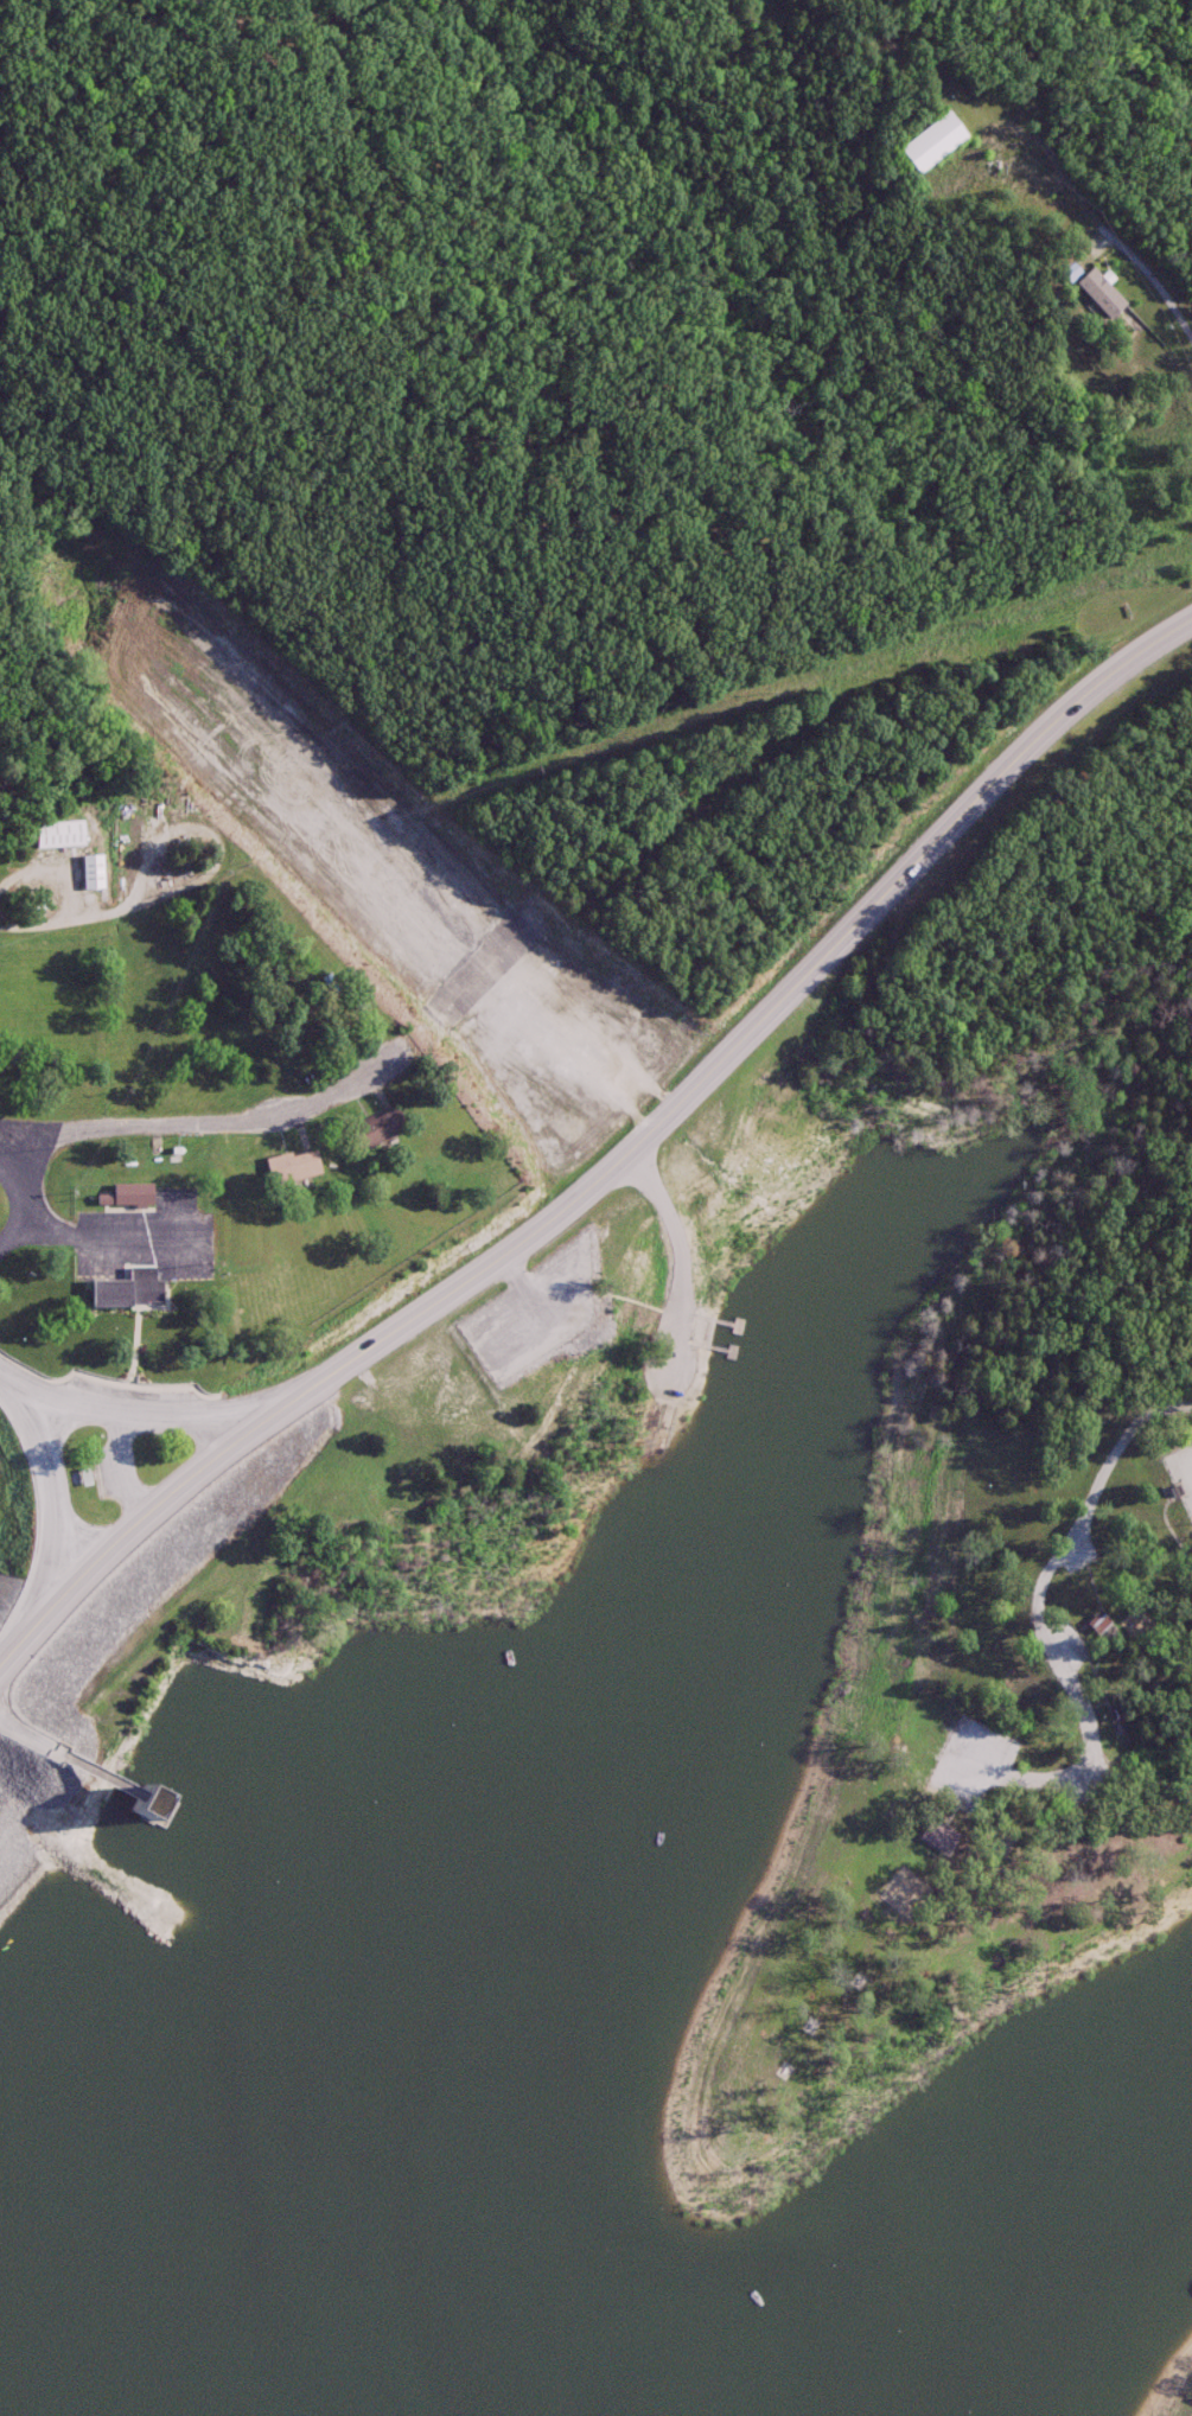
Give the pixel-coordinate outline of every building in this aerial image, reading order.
[(896,150),(915,177),(966,139),(947,112),(896,150)] [(1124,305),(1089,270),(1073,287),(1108,322),(1124,305)] [(101,891),(99,857),(78,858),(79,892),(101,891)] [(341,1131),(354,1154),(397,1130),(385,1107),(341,1131)] [(262,1160),(267,1186),(318,1176),(312,1150),(262,1160)] [(148,1207),(148,1185),(108,1185),(108,1207),(148,1207)] [(87,1308),(160,1307),(159,1282),(152,1282),(152,1270),(126,1270),(126,1281),(87,1281),(87,1308)] [(1084,1624),(1096,1637),(1109,1625),(1097,1613),(1084,1624)] [(947,1857),(958,1835),(928,1819),(916,1841),(947,1857)]
